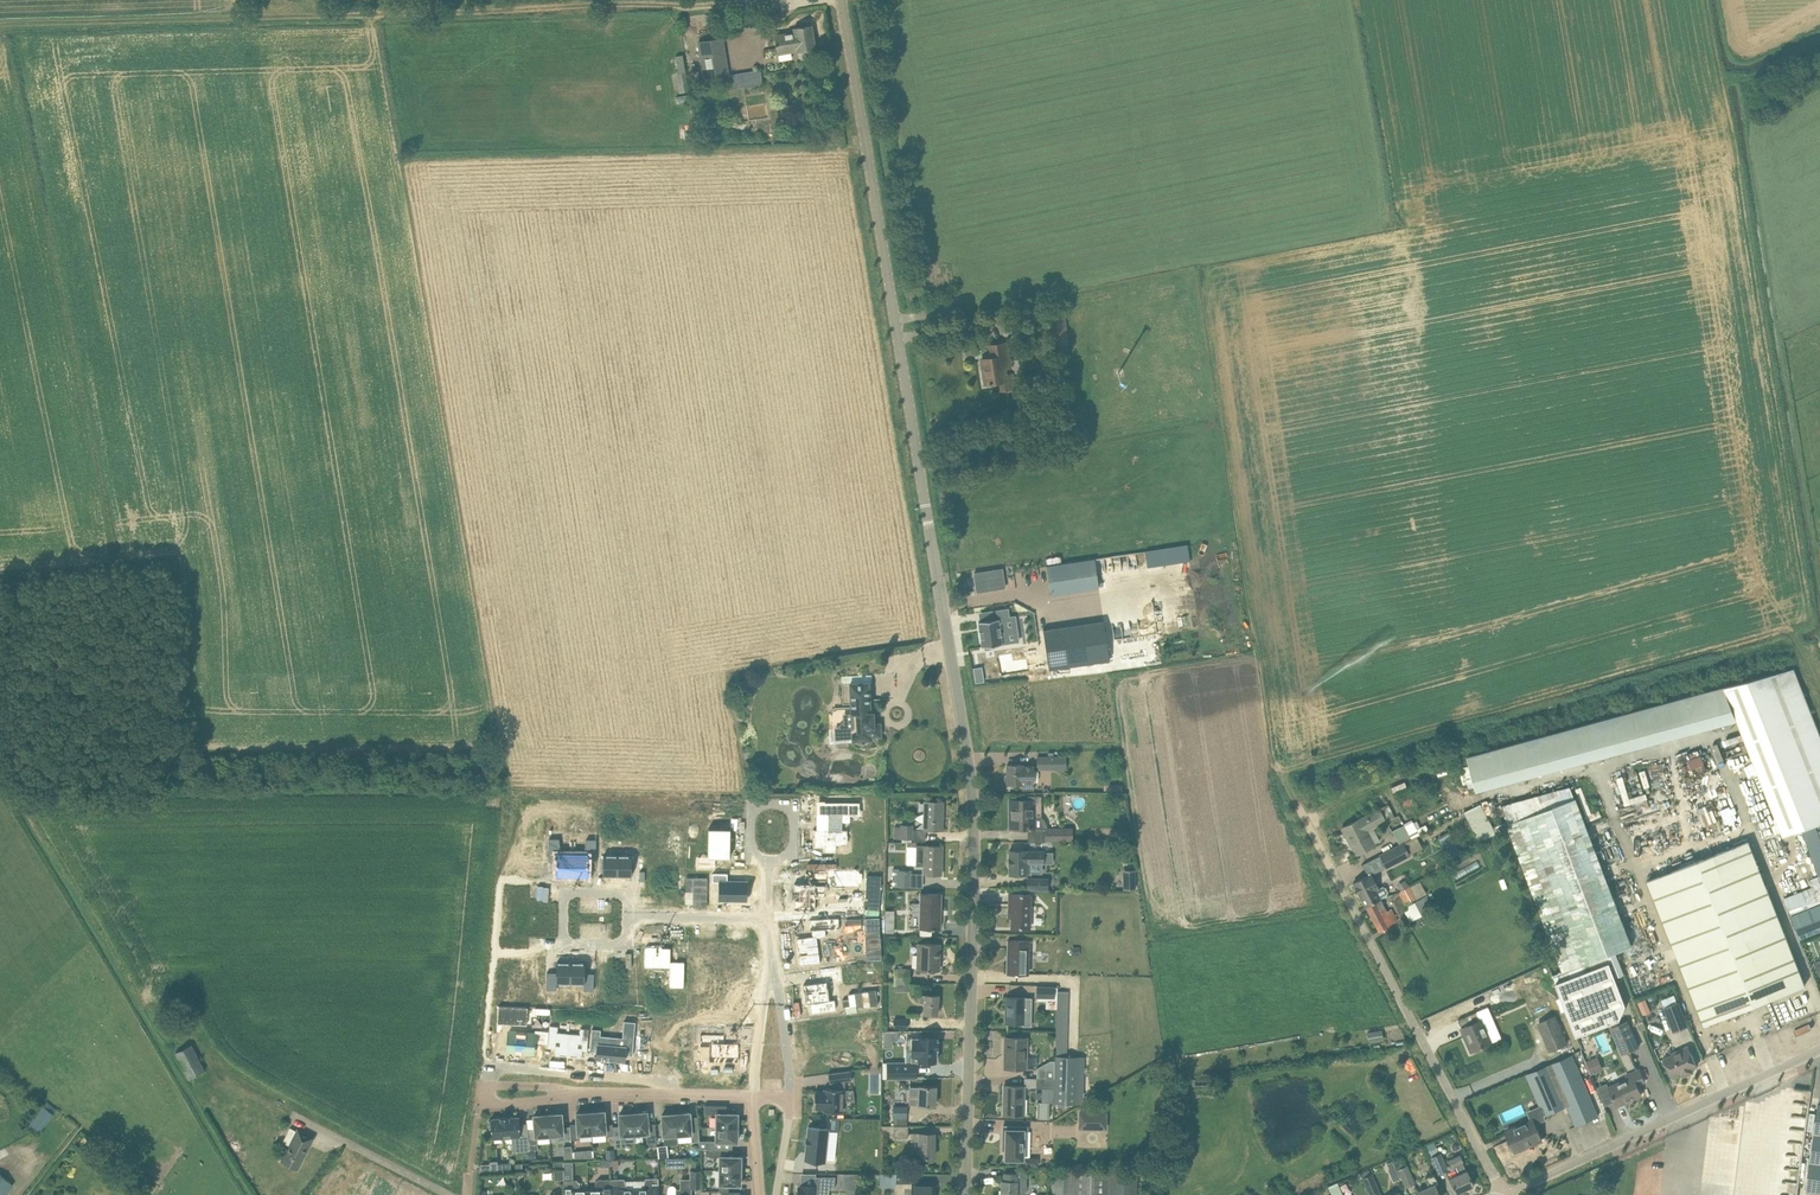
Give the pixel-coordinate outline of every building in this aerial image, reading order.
[(794,32),(775,35),(777,47),(778,54),(798,51),(816,48),(812,25),(794,28),(794,32)] [(698,42),(704,77),(728,73),(722,38),(698,42)] [(675,56),(677,73),(685,72),(683,55),(675,56)] [(728,75),(730,89),(763,83),(761,68),(728,75)] [(983,359),(987,384),(1000,382),(1002,391),(1016,388),(1008,342),(996,344),(997,345),(998,345),(1000,356),(983,359)] [(1095,559),(1047,566),(1052,595),(1099,588),(1095,559)] [(1002,569),(974,573),(977,591),(998,588),(997,581),(1004,580),(1002,569)] [(995,619),(979,621),(983,646),(985,645),(986,648),(993,647),(993,644),(1007,642),(1004,618),(1009,617),(1007,609),(993,611),(995,619)] [(1110,659),(1104,621),(1043,630),(1049,669),(1110,659)] [(974,668),(976,682),(984,681),(982,666),(974,668)] [(1725,687),(1738,720),(1783,835),(1817,824),(1819,823),(1819,734),(1794,669),(1725,687)] [(850,676),(842,676),(844,704),(851,703),(851,713),(852,727),(846,727),(844,730),(844,736),(847,738),(852,737),(853,741),(856,741),(857,742),(858,742),(859,743),(860,743),(861,743),(862,744),(863,744),(864,743),(865,743),(866,743),(867,742),(868,742),(868,741),(869,740),(872,740),(872,736),(881,736),(880,723),(874,724),(874,721),(874,712),(871,712),(870,700),(873,700),(872,682),(862,682),(862,675),(850,676)] [(1691,768),(1705,762),(1702,753),(1688,759),(1691,768)] [(1037,757),(1037,770),(1052,769),(1052,756),(1037,757)] [(1023,764),(1007,764),(1007,775),(1005,775),(1005,781),(1007,781),(1007,783),(1023,783),(1024,790),(1033,790),(1033,765),(1023,765),(1023,764)] [(1010,800),(1010,815),(1012,815),(1012,828),(1029,828),(1029,830),(1045,830),(1045,842),(1071,842),(1071,830),(1064,831),(1064,828),(1047,828),(1047,825),(1046,824),(1043,819),(1041,817),(1041,796),(1027,796),(1027,800),(1010,800)] [(1403,806),(1410,807),(1412,799),(1405,798),(1403,806)] [(1507,825),(1565,974),(1634,948),(1578,799),(1507,825)] [(943,820),(942,820),(942,815),(943,815),(943,801),(925,801),(925,829),(943,830),(943,820)] [(814,828),(814,847),(824,847),(824,851),(824,855),(825,855),(825,853),(825,851),(837,851),(837,844),(848,844),(848,829),(843,829),(843,814),(848,814),(860,814),(860,802),(819,802),(819,814),(828,814),(828,828),(817,828),(814,828)] [(1465,810),(1480,840),(1496,832),(1481,802),(1465,810)] [(1348,838),(1350,837),(1358,854),(1375,845),(1367,830),(1373,827),(1374,829),(1387,822),(1387,821),(1395,817),(1388,804),(1367,814),(1368,816),(1361,819),(1343,828),(1348,838)] [(1399,845),(1417,835),(1429,829),(1424,820),(1414,826),(1411,821),(1392,831),(1399,845)] [(899,840),(912,840),(913,824),(900,824),(899,840)] [(696,856),(696,868),(715,868),(716,857),(730,857),(731,828),(730,828),(730,830),(710,829),(710,828),(709,828),(709,835),(708,856),(696,856)] [(1442,841),(1452,836),(1449,831),(1440,836),(1442,841)] [(1417,835),(1399,845),(1405,858),(1424,848),(1417,835)] [(549,838),(549,861),(557,861),(557,874),(572,874),(573,853),(562,853),(560,838),(550,838),(549,838)] [(573,853),(572,874),(588,875),(588,861),(597,861),(597,840),(597,838),(587,838),(584,853),(573,853)] [(1649,881),(1705,1024),(1805,985),(1749,842),(1649,881)] [(942,846),(917,845),(916,865),(923,865),(923,874),(942,874),(942,864),(941,864),(941,860),(942,860),(942,846)] [(1399,845),(1380,855),(1387,868),(1405,858),(1399,845)] [(1026,850),(1010,850),(1010,874),(1031,874),(1031,862),(1044,862),(1044,851),(1026,851),(1026,850)] [(604,854),(603,875),(618,875),(618,855),(604,854)] [(618,855),(618,875),(632,875),(632,855),(618,855)] [(898,868),(893,868),(892,887),(911,887),(911,870),(898,870),(898,868)] [(1129,878),(1123,878),(1124,889),(1135,889),(1135,870),(1129,870),(1129,878)] [(792,892),(791,897),(793,897),(793,910),(814,910),(814,897),(836,898),(836,886),(858,886),(858,871),(827,871),(827,886),(814,886),(814,884),(793,884),(793,892),(792,892)] [(1373,872),(1354,882),(1366,906),(1381,898),(1380,897),(1387,894),(1388,891),(1386,887),(1383,886),(1381,887),(1373,872)] [(720,899),(747,900),(747,881),(728,880),(728,873),(713,873),(713,881),(720,881),(720,899)] [(645,879),(645,899),(672,899),(672,888),(686,888),(686,875),(659,875),(659,879),(645,879)] [(1027,889),(1048,889),(1048,878),(1027,878),(1027,889)] [(1400,891),(1406,904),(1426,893),(1422,885),(1417,887),(1415,883),(1410,886),(1400,891)] [(920,928),(940,928),(941,894),(921,893),(920,928)] [(1012,927),(1030,927),(1031,904),(1037,905),(1037,896),(1031,896),(1031,894),(1009,894),(1009,909),(1012,909),(1012,927)] [(1366,906),(1379,930),(1398,920),(1391,908),(1387,910),(1381,898),(1366,906)] [(1799,938),(1819,930),(1819,904),(1791,916),(1799,938)] [(1405,912),(1410,922),(1422,916),(1417,906),(1405,912)] [(813,935),(797,937),(801,965),(821,962),(817,937),(827,935),(826,929),(839,928),(839,917),(809,919),(810,930),(812,930),(813,935)] [(872,921),(858,923),(863,958),(877,956),(872,921)] [(1011,956),(1011,973),(1015,973),(1015,974),(1018,974),(1018,973),(1028,974),(1029,952),(1036,952),(1036,942),(1029,942),(1029,940),(1008,940),(1008,956),(1011,956)] [(921,969),(939,970),(940,956),(938,955),(938,952),(940,951),(940,943),(918,943),(918,953),(921,953),(921,969)] [(645,946),(645,966),(668,967),(670,967),(669,986),(684,987),(685,980),(685,961),(671,960),(671,947),(663,947),(663,946),(646,945),(646,946),(645,946)] [(547,988),(547,989),(556,989),(557,989),(557,982),(571,982),(571,962),(557,962),(557,972),(555,972),(547,972),(547,988)] [(571,962),(571,982),(584,982),(584,990),(593,990),(594,990),(595,977),(595,973),(595,972),(587,972),(585,972),(585,962),(571,962)] [(1625,1004),(1609,962),(1557,982),(1576,1034),(1611,1021),(1619,1018),(1625,1004)] [(805,984),(803,984),(806,1004),(811,1003),(812,1012),(836,1009),(835,999),(830,1000),(827,982),(837,981),(842,980),(840,966),(819,969),(820,982),(805,984)] [(894,969),(894,983),(909,983),(909,969),(894,969)] [(1035,997),(1055,997),(1056,987),(1035,987),(1035,997)] [(849,999),(841,1000),(842,1006),(849,1005),(855,1005),(855,1007),(877,1004),(875,990),(848,994),(849,999)] [(1665,1005),(1677,1000),(1675,993),(1662,998),(1665,1005)] [(925,1003),(924,1013),(938,1014),(938,995),(919,994),(919,1002),(925,1003)] [(1006,1023),(1021,1023),(1021,1028),(1032,1028),(1032,997),(1024,997),(1007,996),(1006,1009),(1008,1009),(1008,1022),(1006,1022),(1006,1023)] [(1650,1011),(1645,999),(1639,1001),(1644,1013),(1650,1011)] [(1664,1007),(1674,1031),(1688,1025),(1679,1001),(1664,1007)] [(501,1009),(500,1026),(528,1029),(530,1012),(501,1009)] [(1539,1023),(1551,1051),(1567,1044),(1556,1016),(1539,1023)] [(1610,1026),(1621,1053),(1640,1046),(1628,1018),(1621,1021),(1619,1018),(1611,1021),(1612,1025),(1610,1026)] [(893,1019),(893,1030),(907,1030),(908,1019),(893,1019)] [(1467,1041),(1471,1050),(1490,1042),(1480,1019),(1461,1028),(1462,1028),(1464,1027),(1469,1040),(1467,1041)] [(623,1037),(613,1036),(611,1059),(625,1061),(626,1054),(633,1055),(636,1021),(624,1020),(623,1037)] [(639,1062),(653,1063),(655,1040),(646,1039),(646,1038),(647,1022),(636,1021),(633,1055),(640,1055),(639,1062)] [(548,1045),(548,1047),(553,1048),(555,1048),(554,1054),(568,1056),(570,1032),(558,1031),(559,1025),(550,1024),(549,1030),(548,1045)] [(570,1032),(568,1056),(583,1057),(583,1050),(588,1051),(590,1028),(581,1027),(580,1027),(580,1032),(580,1033),(570,1032)] [(597,1058),(611,1059),(613,1036),(601,1035),(601,1029),(592,1028),(590,1051),(597,1052),(597,1058)] [(508,1030),(506,1050),(534,1053),(535,1044),(535,1042),(546,1043),(546,1045),(548,1045),(549,1030),(535,1029),(535,1032),(508,1030)] [(1368,1032),(1369,1043),(1384,1041),(1382,1030),(1368,1032)] [(725,1034),(701,1034),(701,1046),(710,1047),(710,1062),(739,1062),(740,1043),(725,1042),(725,1034)] [(907,1037),(907,1050),(912,1050),(912,1059),(918,1059),(918,1060),(924,1060),(924,1063),(934,1063),(934,1061),(937,1061),(937,1048),(938,1048),(938,1040),(937,1040),(937,1038),(919,1037),(919,1038),(907,1037)] [(1005,1068),(1026,1068),(1027,1038),(1006,1037),(1005,1068)] [(176,1052),(190,1078),(206,1070),(192,1044),(176,1052)] [(1056,1055),(1067,1055),(1067,1044),(1056,1044),(1056,1055)] [(1663,1057),(1672,1077),(1682,1073),(1683,1076),(1694,1072),(1692,1068),(1697,1066),(1688,1045),(1671,1053),(1672,1054),(1663,1057)] [(1532,1121),(1507,1131),(1515,1151),(1517,1150),(1516,1149),(1532,1142),(1532,1144),(1542,1139),(1536,1124),(1543,1121),(1541,1117),(1568,1105),(1576,1125),(1598,1116),(1581,1076),(1572,1055),(1527,1074),(1540,1106),(1528,1112),(1532,1121)] [(1054,1102),(1054,1103),(1058,1103),(1065,1103),(1069,1104),(1078,1104),(1082,1104),(1083,1104),(1084,1073),(1085,1068),(1085,1057),(1073,1057),(1056,1056),(1055,1056),(1055,1068),(1055,1078),(1054,1102)] [(1594,1059),(1586,1063),(1591,1073),(1602,1069),(1599,1061),(1594,1059)] [(916,1062),(887,1062),(887,1078),(916,1078),(916,1062)] [(1037,1068),(1037,1078),(1055,1078),(1055,1068),(1037,1068)] [(1608,1086),(1617,1105),(1642,1094),(1638,1084),(1645,1081),(1640,1069),(1627,1075),(1628,1077),(1608,1086)] [(815,1096),(815,1108),(824,1108),(824,1111),(843,1111),(844,1089),(845,1089),(846,1081),(852,1080),(851,1070),(829,1073),(830,1083),(832,1083),(832,1088),(825,1088),(825,1091),(818,1091),(817,1096),(815,1096)] [(1037,1087),(1042,1087),(1043,1087),(1042,1101),(1038,1101),(1038,1118),(1049,1118),(1050,1103),(1050,1101),(1054,1102),(1055,1078),(1037,1078),(1037,1087)] [(1004,1114),(1024,1114),(1025,1086),(1004,1085),(1004,1086),(1006,1086),(1005,1103),(1004,1103),(1004,1114)] [(909,1094),(909,1104),(920,1104),(935,1105),(936,1086),(920,1086),(909,1086),(909,1094)] [(43,1104),(28,1123),(38,1131),(54,1113),(43,1104)] [(1818,1104),(1807,1191),(1819,1193),(1819,1104),(1818,1104)] [(738,1127),(738,1113),(725,1113),(725,1105),(705,1105),(705,1113),(717,1113),(717,1127),(738,1127)] [(893,1119),(907,1119),(907,1107),(893,1107),(893,1119)] [(1107,1111),(1079,1110),(1079,1128),(1107,1128),(1107,1111)] [(605,1111),(591,1112),(592,1133),(606,1132),(606,1135),(614,1135),(613,1126),(613,1123),(606,1124),(605,1111)] [(648,1111),(633,1113),(635,1134),(647,1133),(648,1143),(657,1142),(656,1123),(649,1124),(648,1111)] [(592,1133),(591,1112),(576,1113),(578,1134),(592,1133)] [(690,1112),(676,1113),(678,1134),(691,1133),(692,1141),(700,1141),(700,1140),(699,1127),(692,1127),(690,1112)] [(559,1139),(564,1139),(562,1113),(548,1114),(550,1135),(558,1135),(559,1139)] [(635,1134),(633,1113),(619,1114),(620,1125),(613,1126),(614,1135),(615,1147),(622,1147),(621,1135),(635,1134)] [(678,1134),(676,1113),(662,1114),(664,1144),(679,1143),(678,1134)] [(1809,1122),(1795,1120),(1795,1119),(1751,1113),(1748,1139),(1741,1194),(1799,1194),(1809,1122)] [(538,1136),(550,1135),(548,1114),(534,1115),(535,1128),(528,1129),(529,1150),(539,1149),(538,1136)] [(519,1116),(491,1118),(491,1120),(489,1120),(489,1129),(492,1129),(493,1138),(512,1137),(513,1151),(529,1149),(528,1134),(521,1135),(519,1116)] [(840,1120),(832,1119),(832,1128),(840,1129),(840,1120)] [(829,1129),(808,1126),(804,1159),(825,1162),(829,1129)] [(881,1133),(893,1132),(893,1138),(907,1138),(907,1126),(881,1126),(881,1133)] [(1005,1158),(1017,1159),(1023,1159),(1024,1126),(1003,1126),(1003,1144),(1006,1144),(1005,1158)] [(281,1161),(298,1169),(304,1158),(303,1157),(304,1155),(305,1156),(315,1137),(298,1128),(297,1131),(291,1127),(283,1142),(290,1145),(281,1161)] [(716,1140),(700,1140),(700,1141),(700,1148),(710,1148),(725,1148),(725,1141),(738,1141),(738,1127),(717,1127),(716,1140)] [(919,1157),(934,1157),(934,1146),(932,1146),(932,1140),(934,1140),(935,1133),(920,1132),(920,1133),(910,1133),(909,1143),(919,1143),(919,1157)] [(1432,1143),(1426,1145),(1431,1156),(1437,1154),(1432,1143)] [(667,1145),(657,1146),(658,1158),(669,1157),(667,1145)] [(571,1146),(564,1146),(565,1159),(572,1158),(571,1146)] [(710,1148),(709,1156),(720,1156),(720,1170),(741,1170),(742,1156),(728,1156),(729,1148),(725,1148),(710,1148)] [(614,1149),(606,1150),(607,1159),(615,1158),(614,1149)] [(1440,1153),(1432,1157),(1439,1173),(1447,1169),(1440,1153)] [(1450,1178),(1456,1192),(1473,1185),(1467,1170),(1466,1170),(1462,1162),(1463,1161),(1460,1155),(1449,1160),(1452,1166),(1455,1165),(1459,1173),(1450,1178)] [(1607,1164),(1606,1173),(1614,1174),(1615,1165),(1607,1164)] [(1407,1165),(1398,1169),(1406,1187),(1415,1182),(1407,1165)] [(685,1179),(685,1189),(677,1189),(677,1194),(691,1194),(691,1187),(701,1187),(701,1170),(690,1171),(690,1179),(685,1179)] [(741,1184),(741,1170),(720,1170),(720,1191),(722,1191),(729,1191),(729,1184),(741,1184)] [(1138,1172),(1054,1170),(1053,1194),(1137,1194),(1138,1172)] [(14,1184),(0,1172),(0,1194),(5,1194),(14,1184)] [(1005,1172),(1004,1180),(1002,1180),(1002,1194),(1017,1194),(1024,1194),(1027,1191),(1027,1176),(1025,1174),(1017,1174),(1017,1172),(1005,1172)] [(843,1173),(841,1190),(847,1190),(856,1191),(858,1173),(843,1173)] [(897,1174),(879,1174),(878,1188),(895,1189),(895,1184),(896,1184),(897,1183),(911,1183),(911,1173),(897,1173),(897,1174)] [(1371,1194),(1382,1194),(1372,1173),(1362,1177),(1371,1194)] [(1417,1191),(1419,1194),(1440,1194),(1435,1185),(1438,1183),(1434,1174),(1426,1178),(1429,1185),(1417,1191)] [(797,1194),(818,1194),(819,1187),(834,1188),(835,1176),(813,1176),(812,1185),(800,1184),(800,1186),(798,1186),(797,1194)] [(635,1188),(636,1194),(659,1194),(659,1177),(645,1178),(643,1188),(635,1188)] [(611,1178),(598,1178),(595,1182),(595,1189),(588,1189),(588,1194),(612,1194),(611,1178)] [(612,1194),(636,1194),(635,1188),(628,1188),(624,1178),(611,1178),(612,1194)] [(588,1189),(580,1189),(580,1182),(577,1180),(564,1180),(565,1194),(588,1194),(588,1189)] [(933,1194),(930,1194),(930,1191),(932,1191),(933,1182),(913,1182),(913,1194),(933,1194)] [(1339,1184),(1330,1188),(1333,1194),(1344,1194),(1339,1184)]
